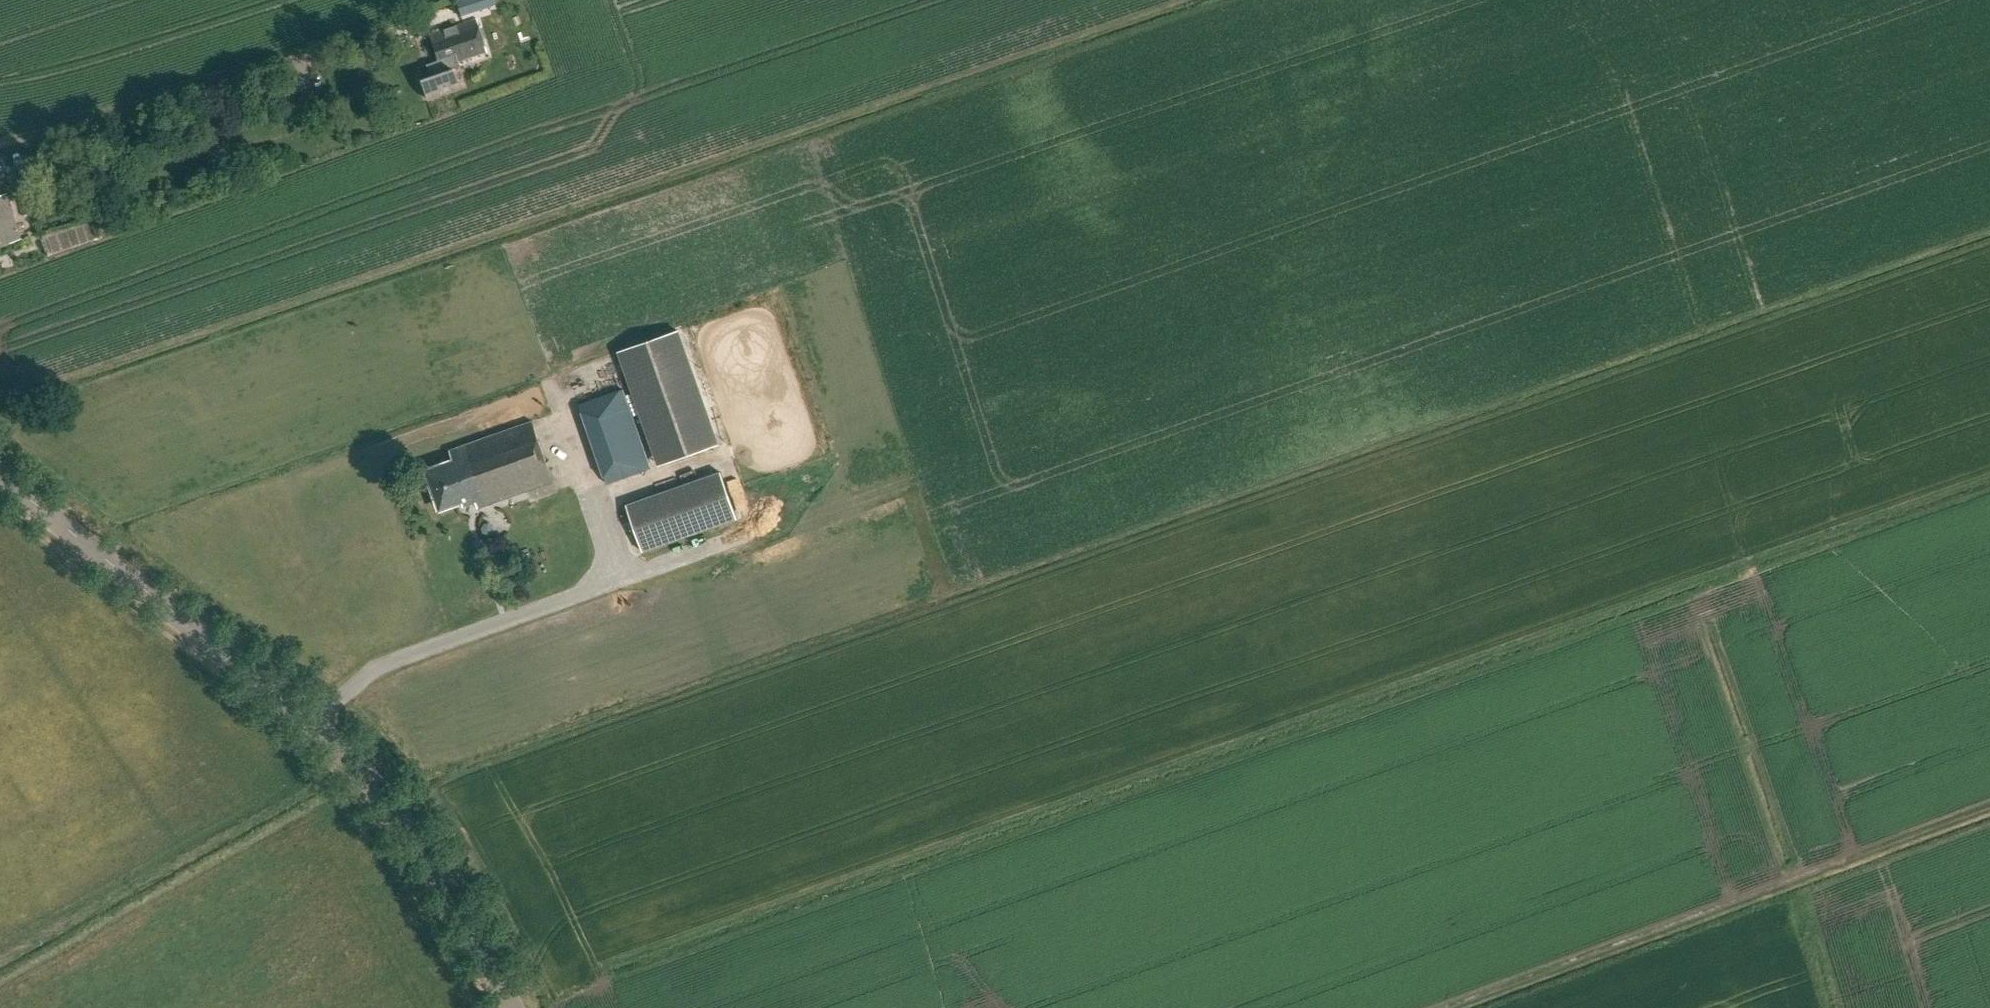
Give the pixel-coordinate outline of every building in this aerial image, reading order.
[(460,17),(495,5),(493,0),(455,0),(460,17)] [(421,80),(427,98),(458,88),(452,69),(455,63),(487,52),(476,19),(429,35),(438,62),(431,76),(421,80)] [(20,239),(5,194),(0,196),(0,246),(20,239)] [(685,330),(621,347),(635,398),(648,395),(649,398),(667,394),(676,428),(673,429),(670,415),(654,419),(665,460),(708,448),(705,437),(713,435),(685,330)] [(579,403),(605,482),(651,466),(625,388),(579,403)] [(435,494),(434,497),(436,505),(439,506),(441,510),(463,503),(464,506),(476,502),(478,509),(554,484),(534,424),(451,452),(454,462),(428,471),(435,494)] [(718,471),(625,502),(641,550),(734,518),(718,471)]
